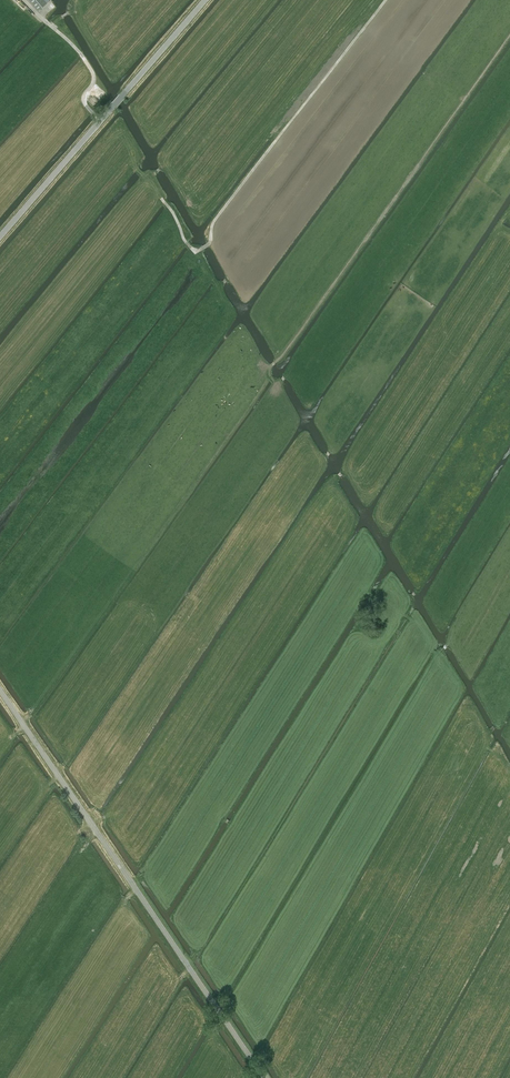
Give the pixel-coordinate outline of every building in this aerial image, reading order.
[(38,11),(47,3),(50,1),(49,0),(28,0),(38,11)]
